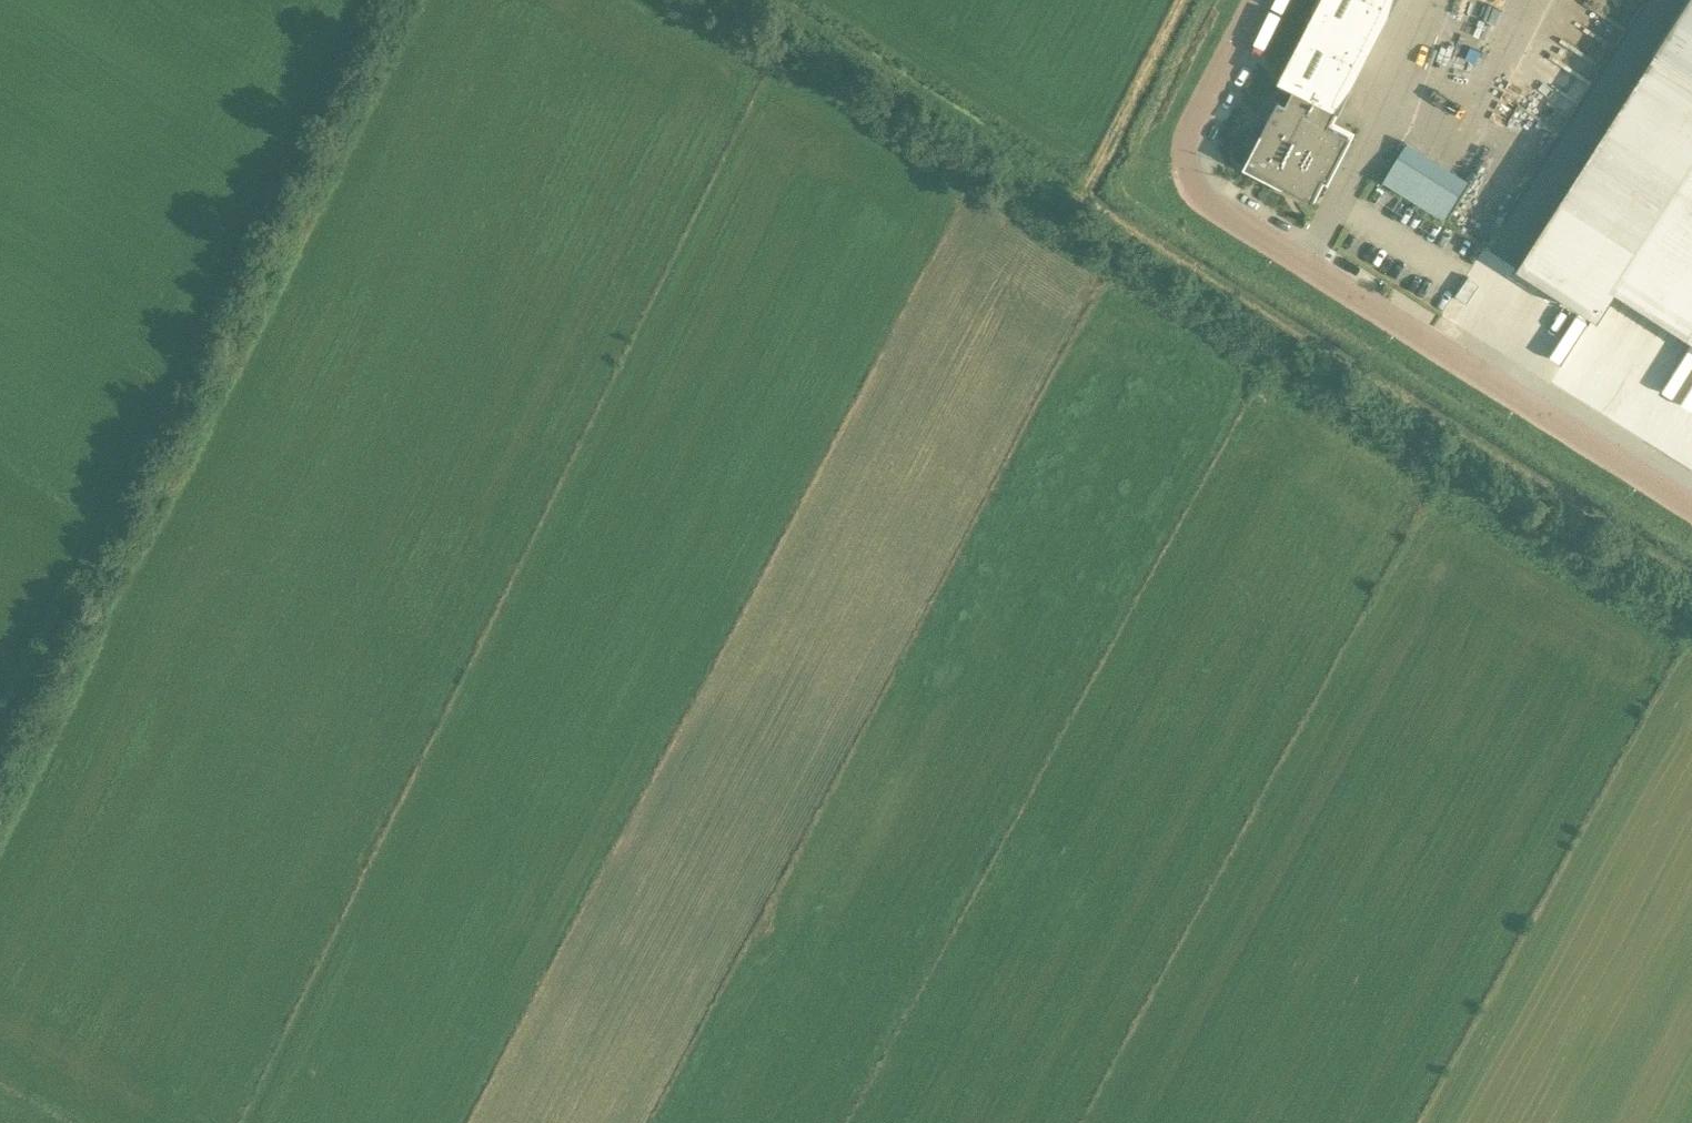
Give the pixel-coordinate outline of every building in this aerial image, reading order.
[(1277,78),(1291,86),(1284,101),(1277,97),(1277,96),(1276,96),(1265,118),(1260,115),(1259,117),(1268,121),(1247,162),(1284,181),(1282,184),(1281,185),(1295,193),(1314,202),(1315,201),(1309,198),(1321,176),(1325,178),(1348,134),(1327,123),(1335,108),(1337,109),(1393,0),(1317,0),(1277,78)] [(1651,47),(1691,73),(1691,0),(1681,0),(1651,47)] [(1406,139),(1380,178),(1440,218),(1466,179),(1406,139)] [(1634,353),(1628,362),(1648,375),(1654,366),(1634,353)]
